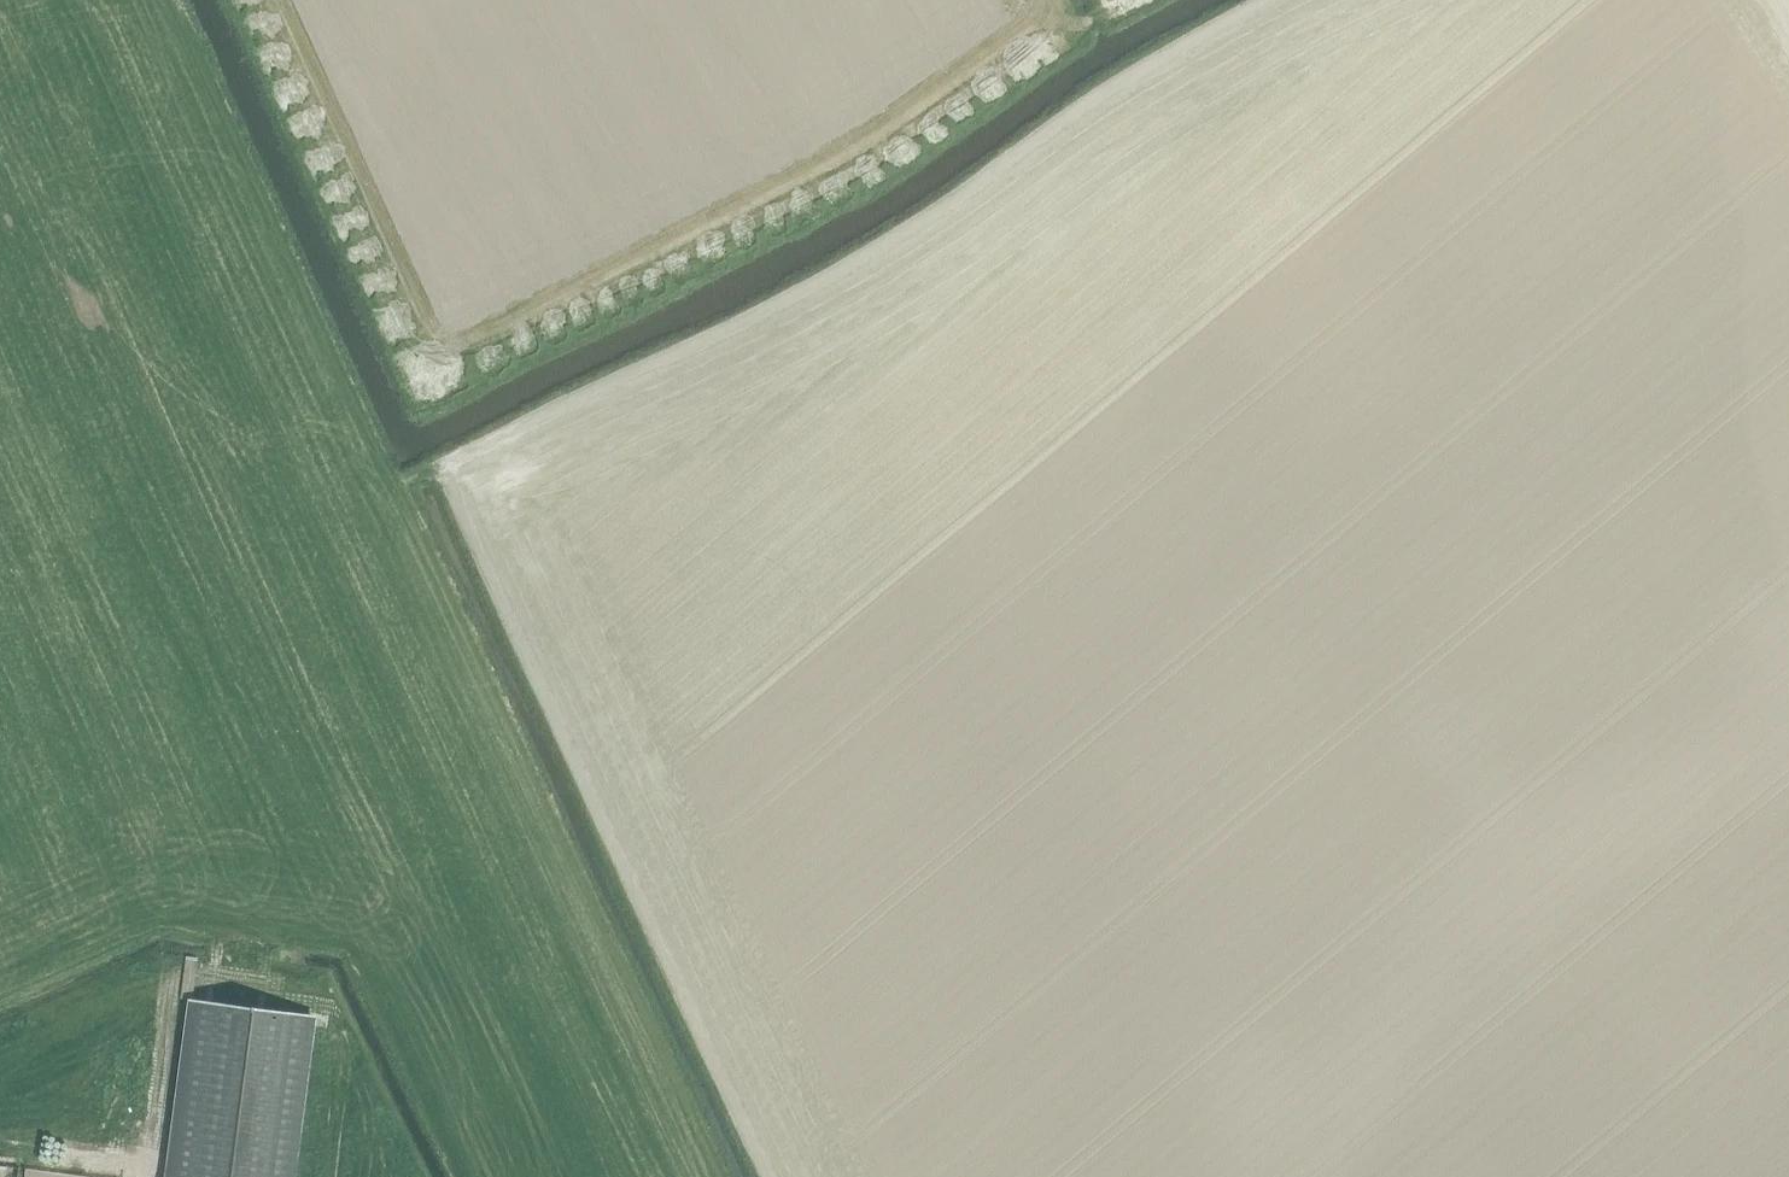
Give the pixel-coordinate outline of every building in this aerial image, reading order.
[(315,1016),(187,1000),(165,1176),(294,1176),(315,1016)]
